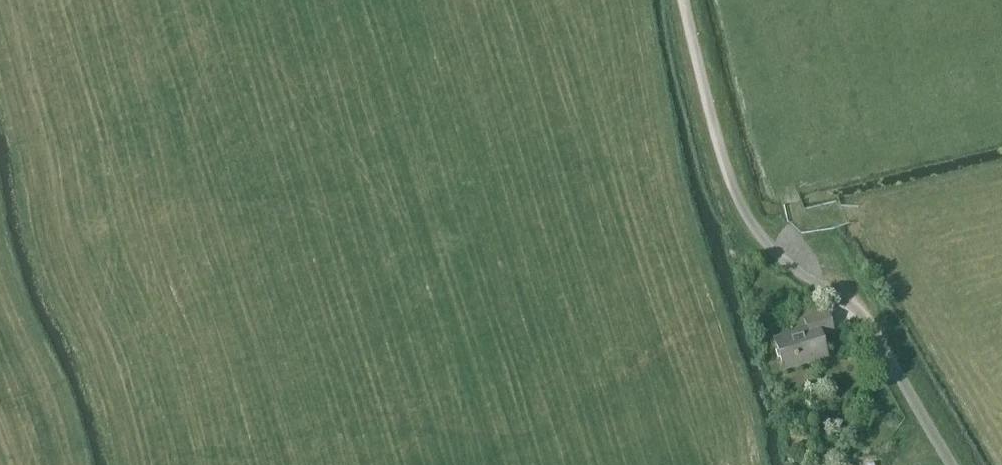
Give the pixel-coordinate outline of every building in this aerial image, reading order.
[(819,336),(833,332),(826,311),(803,318),(807,330),(776,341),(785,370),(825,357),(819,336)]
